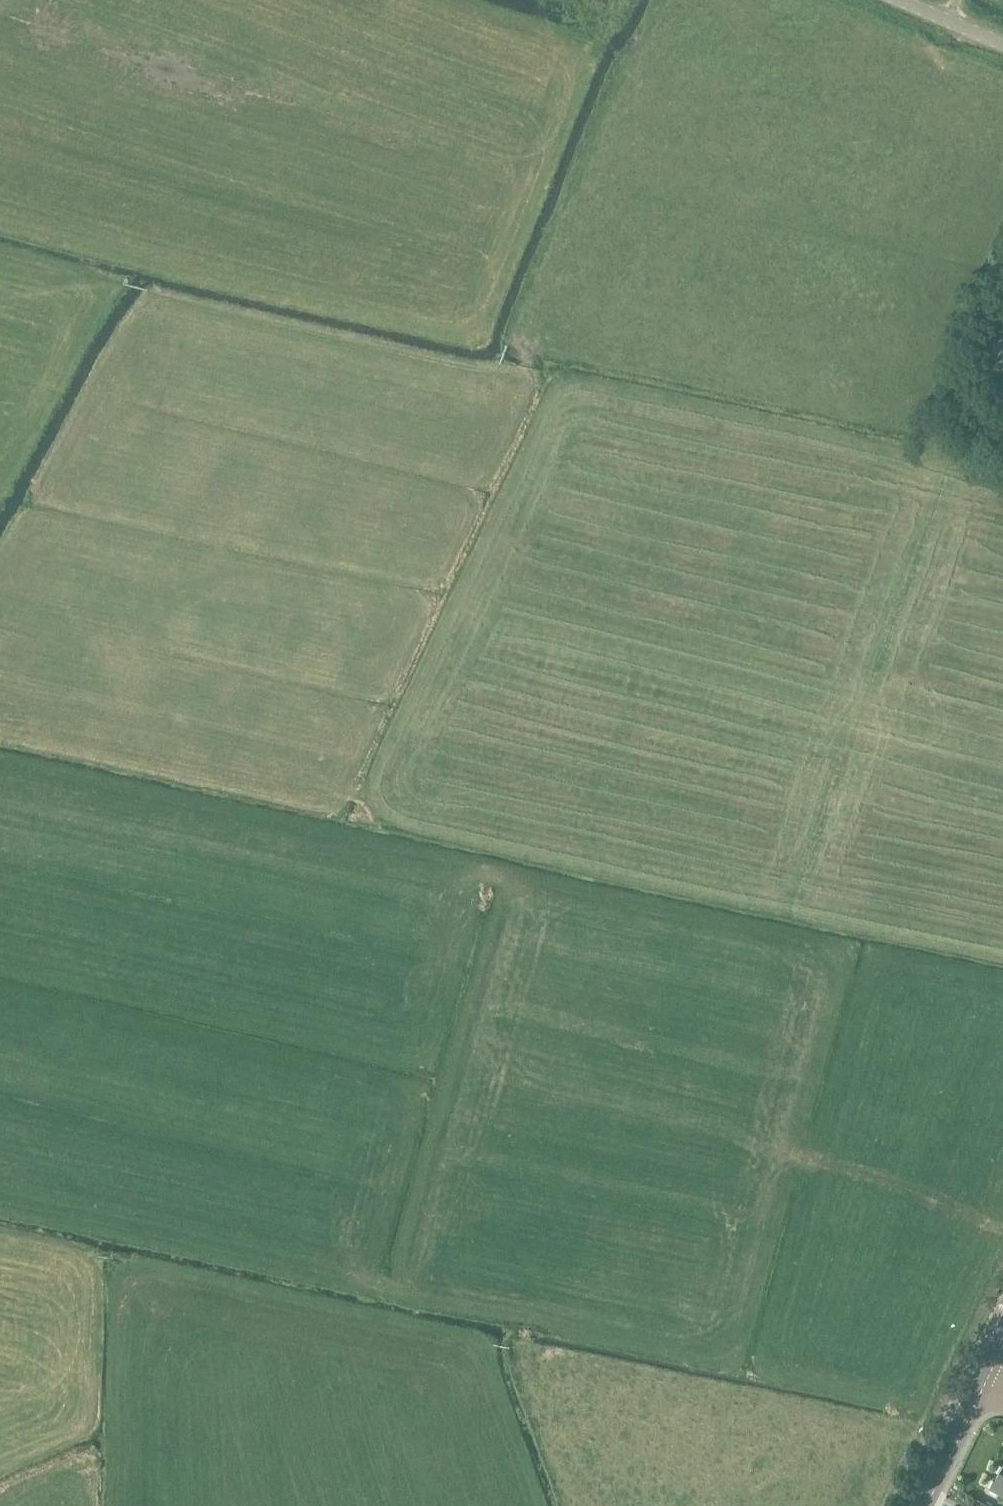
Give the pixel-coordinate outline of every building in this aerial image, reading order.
[(991,1487),(1002,1494),(1002,1465),(991,1487)]
